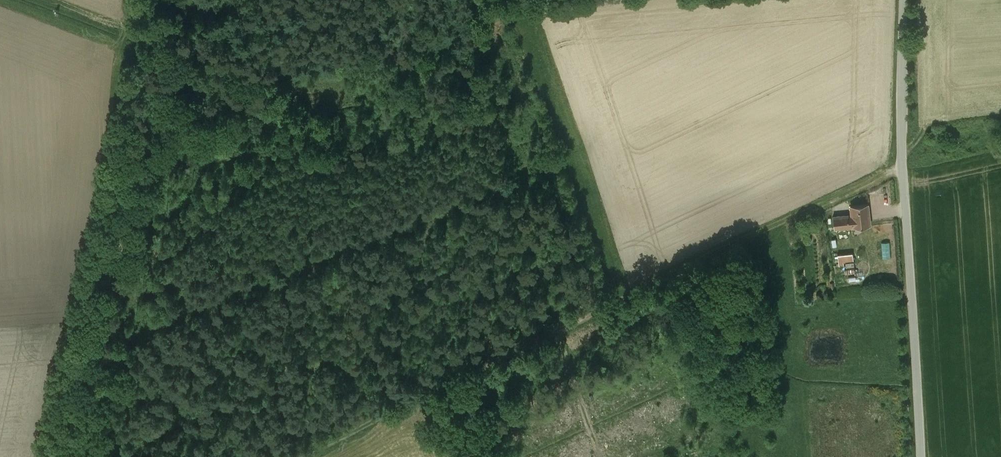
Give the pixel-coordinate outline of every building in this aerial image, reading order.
[(872,223),(870,198),(851,199),(851,211),(835,212),(836,225),(872,223)] [(854,245),(842,246),(843,258),(855,257),(854,245)]
